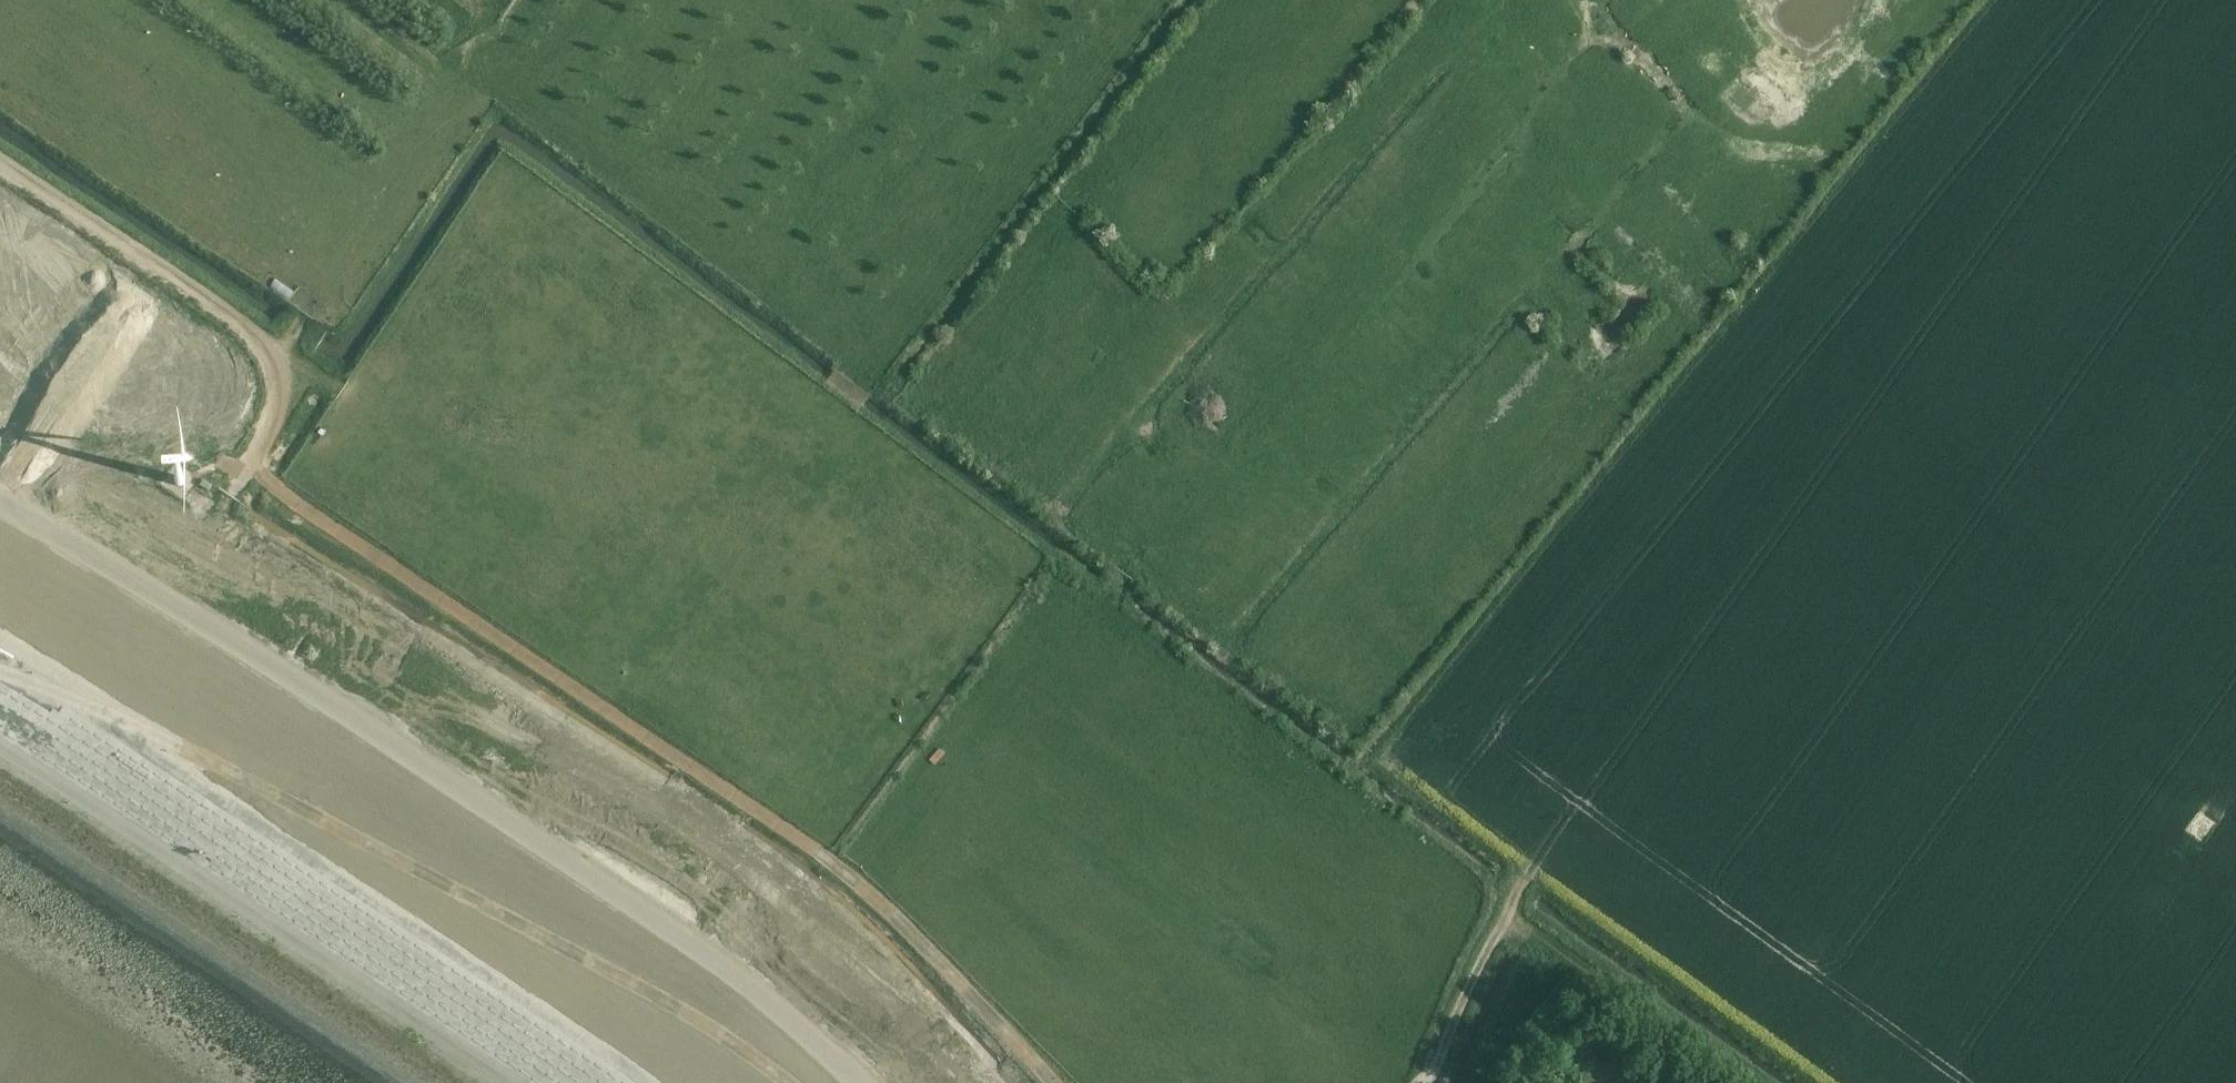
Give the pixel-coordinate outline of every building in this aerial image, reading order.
[(81,493),(75,504),(93,515),(99,503),(81,493)]
